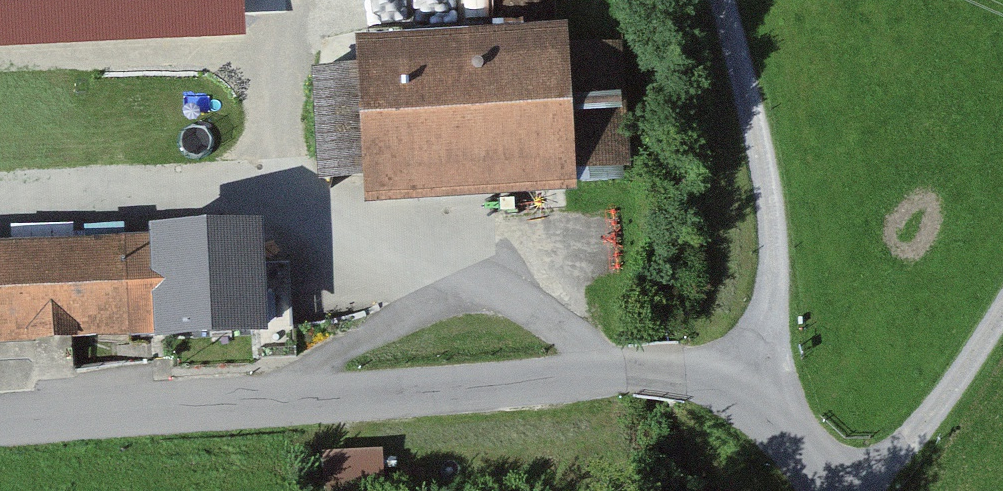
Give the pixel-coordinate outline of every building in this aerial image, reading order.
[(246,34),(244,0),(0,0),(0,46),(246,34)] [(363,176),(364,192),(576,180),(576,168),(569,41),(568,28),(356,40),(357,63),(363,176)] [(576,168),(631,164),(624,38),(569,41),(576,168)] [(312,65),(318,178),(363,176),(357,63),(312,65)] [(262,216),(149,221),(149,232),(154,334),(268,329),(262,216)] [(0,239),(0,342),(154,334),(149,232),(0,239)] [(329,454),(332,487),(388,482),(386,449),(329,454)]
